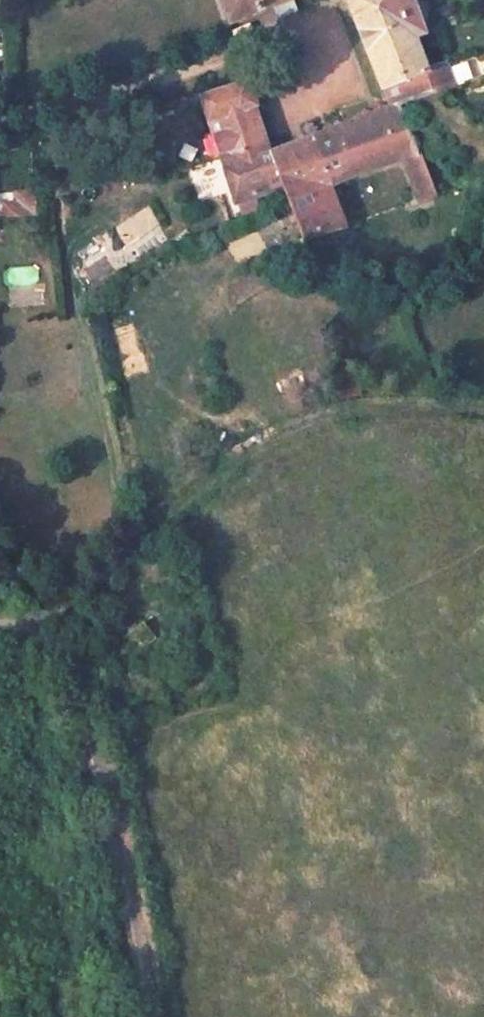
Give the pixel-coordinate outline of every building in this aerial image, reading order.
[(373,0),(229,0),(247,57),(362,13),(405,130),(474,107),(457,58),(440,62),(418,6),(409,7),(406,0),(394,0),(375,7),(373,0)] [(439,225),(405,130),(284,169),(266,116),(221,127),(257,232),(305,218),(324,263),(327,272),(364,260),(344,206),(405,188),(422,231),(439,225)] [(39,222),(35,189),(19,192),(19,210),(4,212),(5,224),(39,222)] [(117,227),(124,241),(146,230),(139,216),(117,227)] [(224,245),(233,265),(260,253),(252,233),(224,245)] [(85,266),(92,281),(117,270),(109,255),(85,266)]
